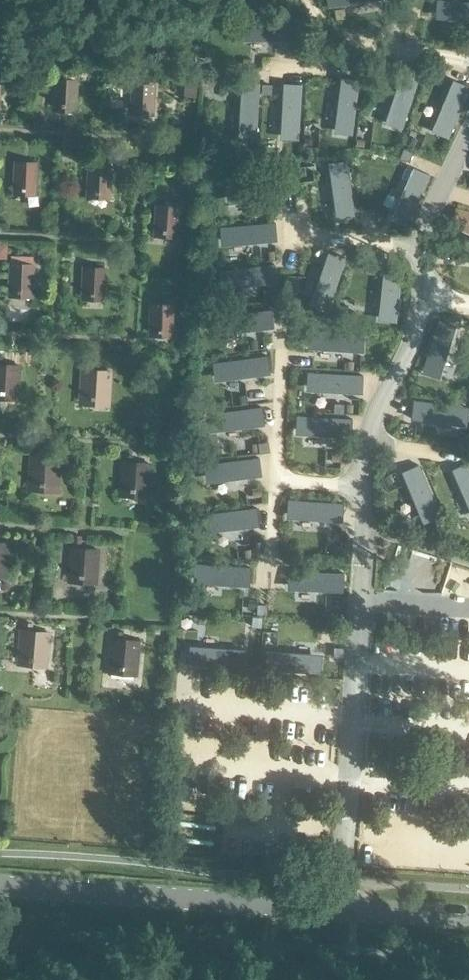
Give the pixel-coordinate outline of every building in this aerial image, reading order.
[(463,0),(439,0),(438,18),(468,20),(468,0),(463,0)] [(302,19),(245,22),(246,41),(303,39),(302,19)] [(402,131),(420,77),(401,71),(383,125),(402,131)] [(79,79),(54,77),(52,111),(77,113),(79,79)] [(357,136),(363,79),(343,77),(337,133),(357,136)] [(468,91),(468,84),(453,78),(432,130),(450,138),(468,91)] [(259,138),(264,81),(244,80),(240,136),(259,138)] [(301,138),(305,81),(286,80),(281,136),(301,138)] [(156,82),(130,81),(129,114),(154,115),(156,82)] [(359,214),(351,157),(331,161),(340,216),(359,214)] [(38,161),(14,160),(13,194),(37,195),(38,161)] [(112,165),(88,164),(86,199),(110,199),(112,165)] [(410,227),(432,174),(413,166),(392,219),(410,227)] [(284,177),(227,184),(230,204),(286,196),(284,177)] [(180,206),(155,203),(153,237),(178,238),(180,206)] [(456,209),(451,227),(468,231),(468,212),(456,209)] [(278,219),(222,226),(224,246),(280,239),(278,219)] [(331,250),(312,304),(331,310),(350,256),(331,250)] [(34,264),(10,262),(8,296),(33,298),(34,264)] [(278,263),(221,269),(224,289),(280,282),(278,263)] [(387,264),(380,320),(400,322),(406,266),(387,264)] [(107,267),(82,265),(82,300),(105,301),(107,267)] [(174,303),(150,302),(150,337),(174,337),(174,303)] [(275,308),(218,315),(221,335),(277,328),(275,308)] [(437,320),(422,375),(441,380),(456,325),(437,320)] [(368,330),(310,328),(310,348),(367,350),(368,330)] [(271,354),(214,361),(217,381),(273,374),(271,354)] [(8,357),(0,356),(0,400),(19,401),(22,364),(7,363),(8,357)] [(97,369),(98,362),(83,361),(82,367),(81,367),(79,405),(110,406),(112,370),(97,369)] [(366,373),(309,371),(308,391),(365,393),(366,373)] [(415,400),(413,420),(468,426),(468,406),(415,400)] [(265,405),(209,412),(211,432),(267,425),(265,405)] [(355,416),(298,414),(298,434),(355,436),(355,416)] [(30,454),(27,491),(59,493),(61,457),(47,455),(49,448),(31,447),(30,454)] [(122,453),(121,460),(119,497),(149,499),(152,462),(130,460),(130,453),(122,453)] [(262,456),(206,463),(208,483),(264,476),(262,456)] [(468,462),(451,470),(468,512),(468,462)] [(439,517),(419,463),(401,470),(421,523),(439,517)] [(346,501),(289,499),(289,519),(345,521),(346,501)] [(259,506),(203,513),(205,533),(262,526),(259,506)] [(10,542),(0,542),(0,578),(8,579),(10,542)] [(100,548),(69,545),(67,583),(98,585),(100,548)] [(255,566),(197,564),(197,584),(254,585),(255,566)] [(347,572),(290,570),(289,590),(346,592),(347,572)] [(21,628),(20,628),(17,665),(47,669),(51,631),(35,630),(36,624),(22,622),(21,628)] [(111,637),(107,673),(138,677),(141,640),(127,639),(128,632),(112,630),(111,637)] [(194,631),(194,651),(250,653),(251,633),(194,631)] [(323,653),(266,649),(264,668),(322,672),(323,653)]
